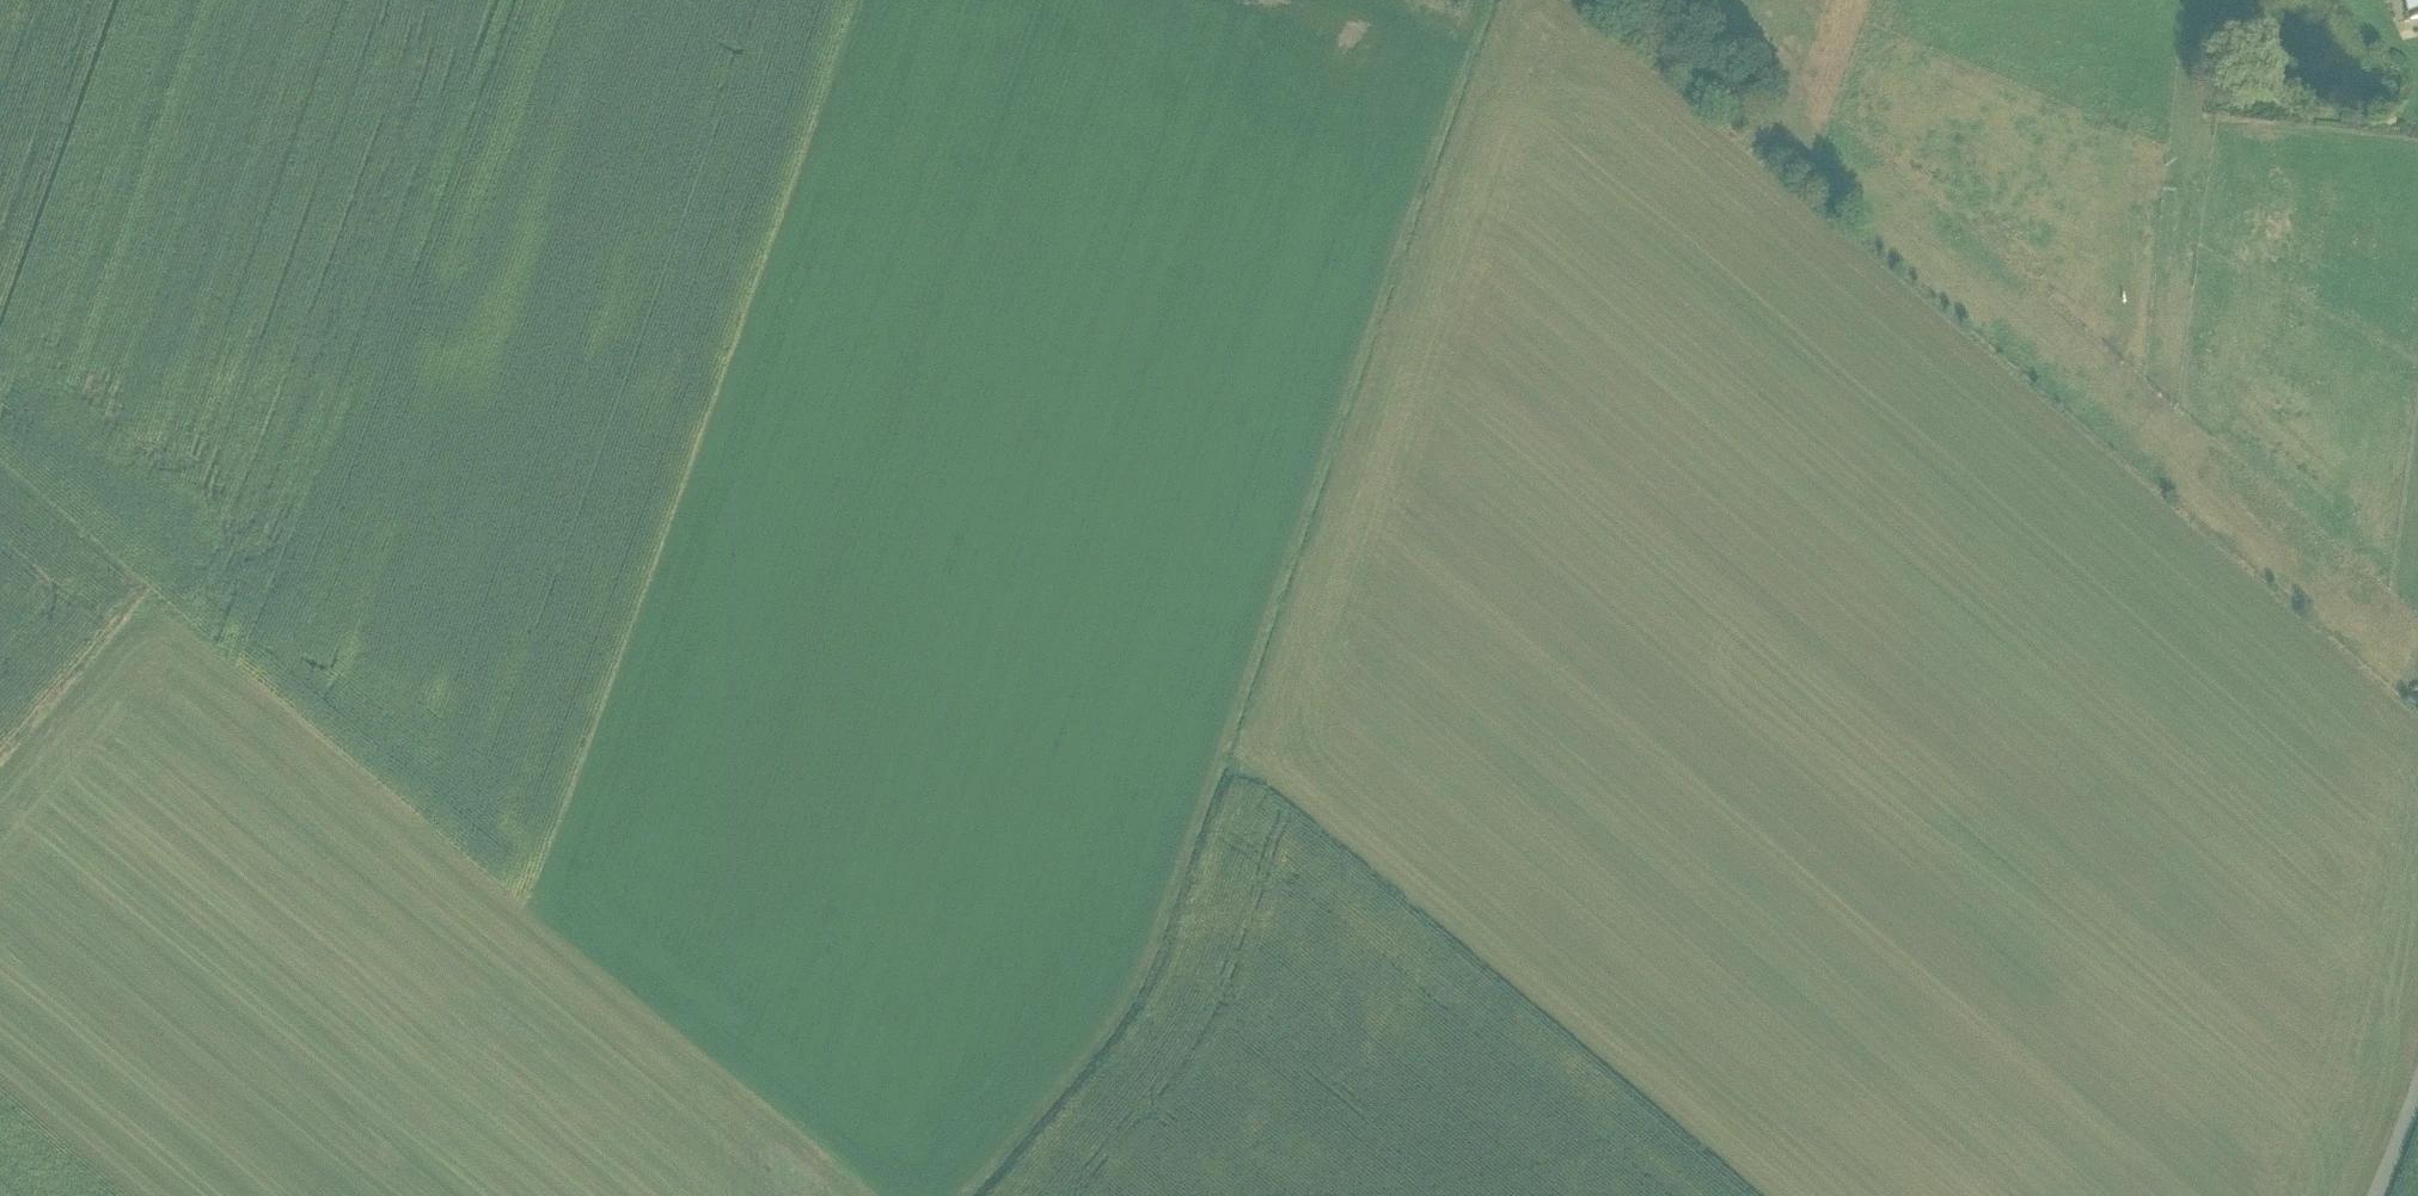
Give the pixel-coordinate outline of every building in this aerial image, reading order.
[(2417,19),(2417,0),(2405,0),(2410,21),(2417,19)]
